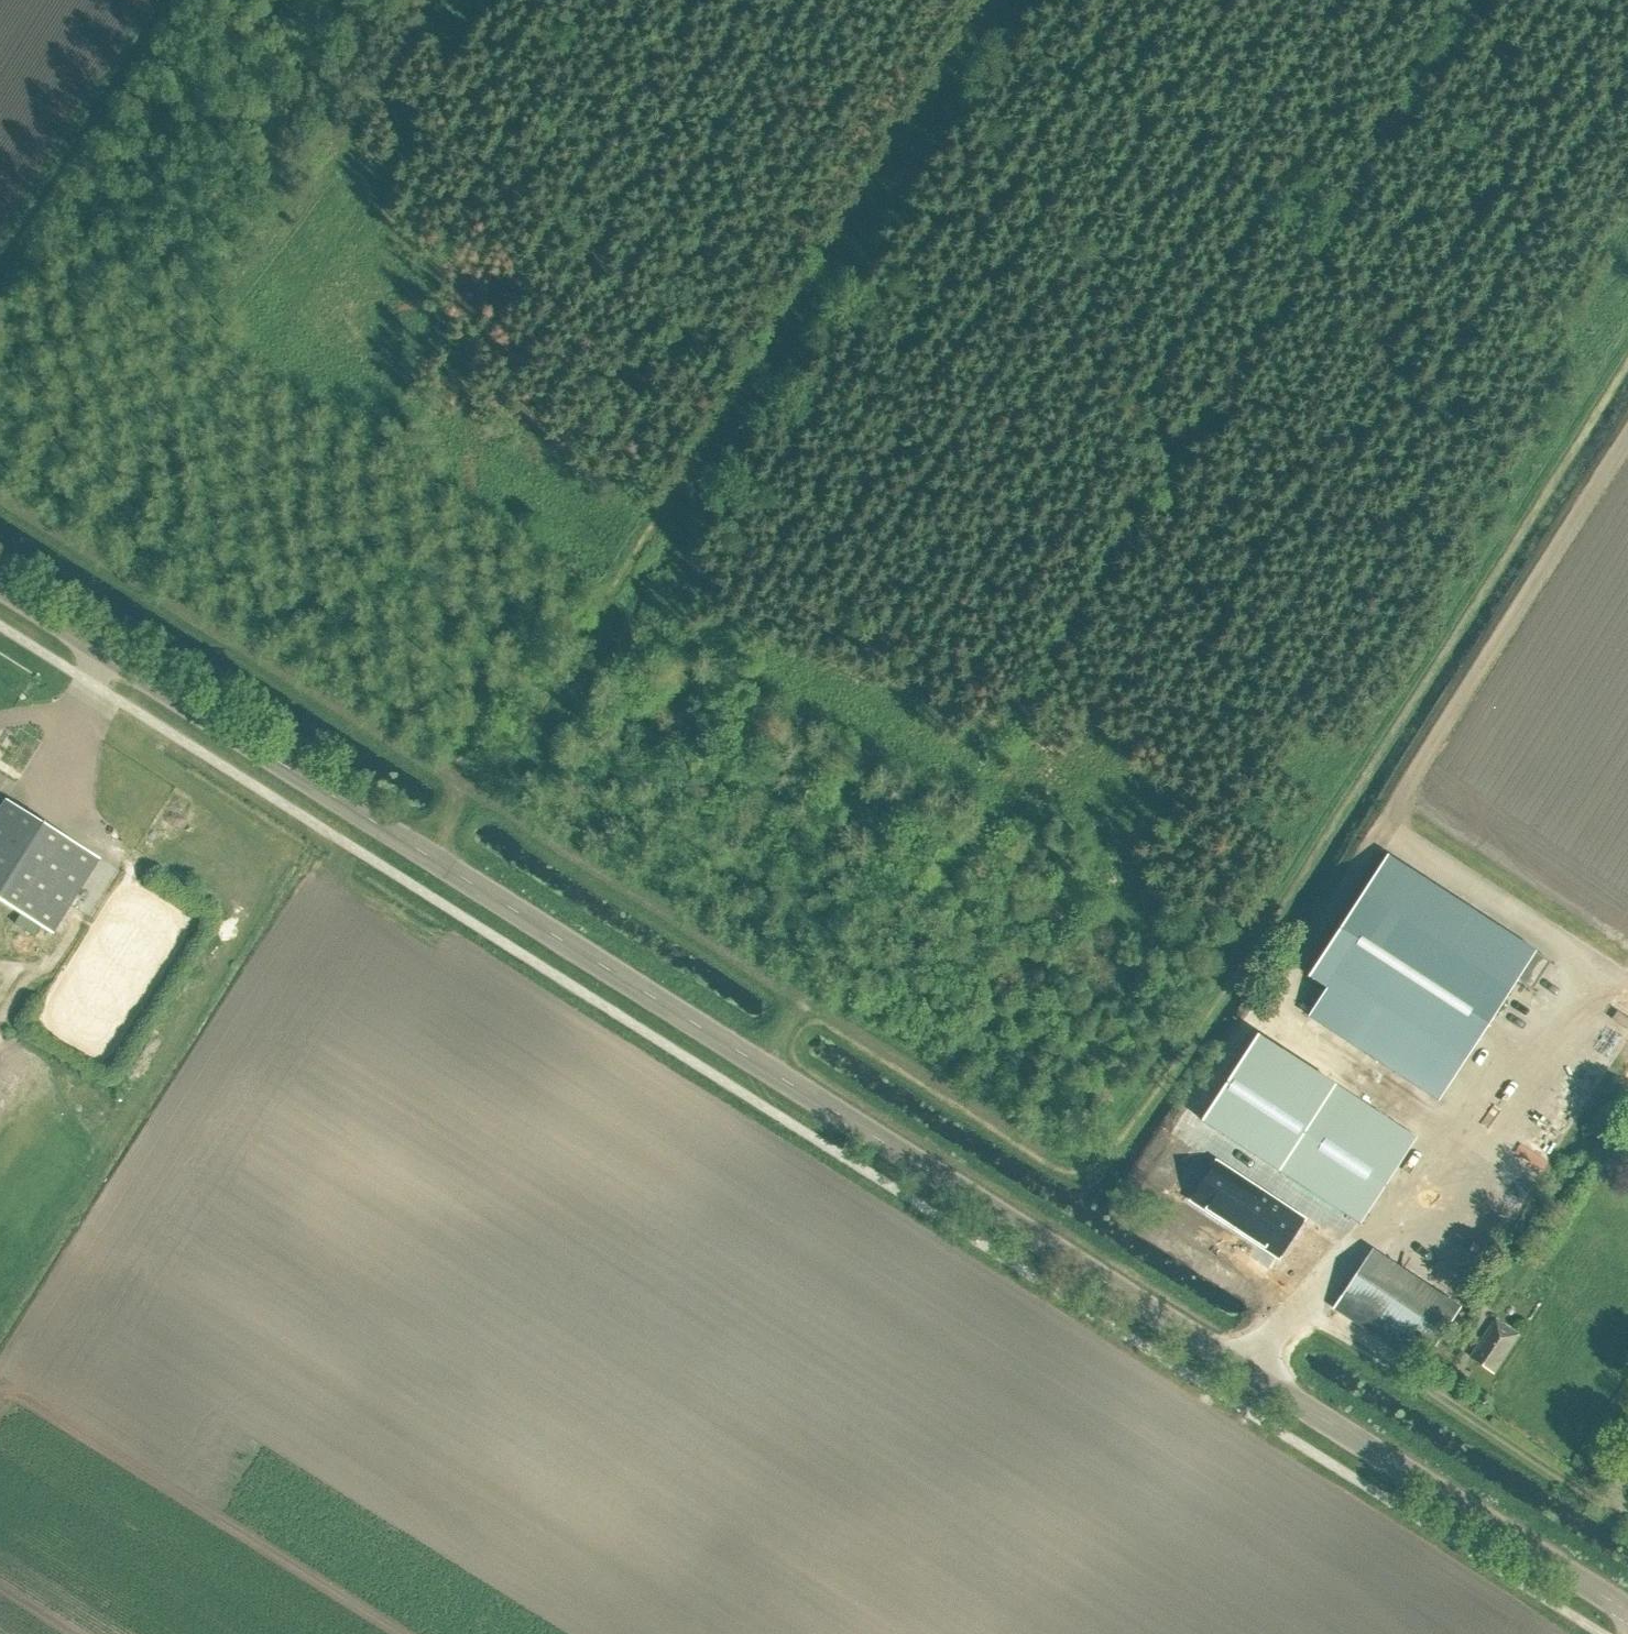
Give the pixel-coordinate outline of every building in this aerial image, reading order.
[(101,861),(8,800),(0,812),(0,900),(53,934),(101,861)] [(1325,990),(1307,1018),(1438,1102),(1516,980),(1531,990),(1551,960),(1388,854),(1369,884),(1307,979),(1325,990)] [(20,914),(15,923),(35,936),(41,927),(20,914)] [(1215,1104),(1204,1120),(1217,1129),(1240,1144),(1248,1150),(1273,1166),(1302,1185),(1329,1203),(1357,1222),(1413,1137),(1333,1084),(1304,1065),(1300,1063),(1260,1036),(1253,1046),(1235,1074),(1215,1104)] [(9,1075),(0,1065),(0,1083),(9,1075)] [(1214,1156),(1190,1193),(1277,1250),(1301,1213),(1214,1156)] [(1417,1368),(1459,1306),(1372,1248),(1330,1311),(1417,1368)] [(1494,1376),(1520,1336),(1495,1320),(1469,1359),(1494,1376)] [(1436,1363),(1453,1376),(1478,1344),(1461,1330),(1436,1363)]
